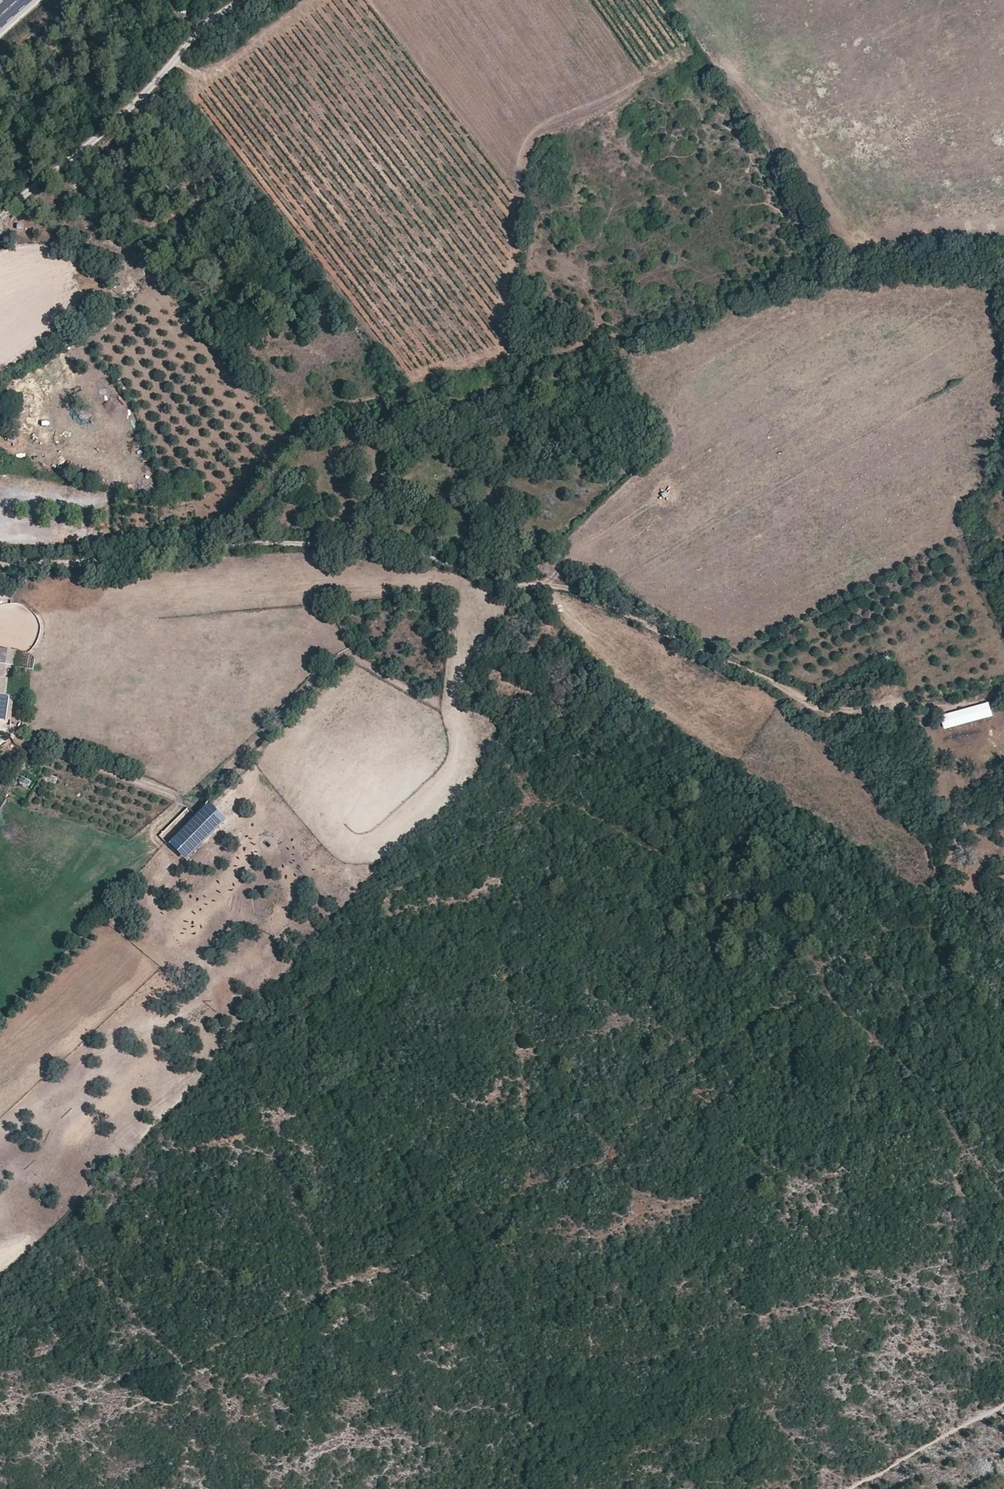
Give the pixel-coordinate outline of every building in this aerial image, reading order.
[(1,678),(5,679),(7,665),(16,667),(18,652),(0,649),(0,684),(1,678)] [(8,680),(5,679),(1,678),(0,684),(0,695),(7,696),(8,680)] [(10,697),(7,696),(0,695),(0,720),(6,721),(6,720),(10,697)] [(941,715),(945,729),(982,719),(978,705),(941,715)] [(166,843),(177,854),(219,815),(208,803),(166,843)]
